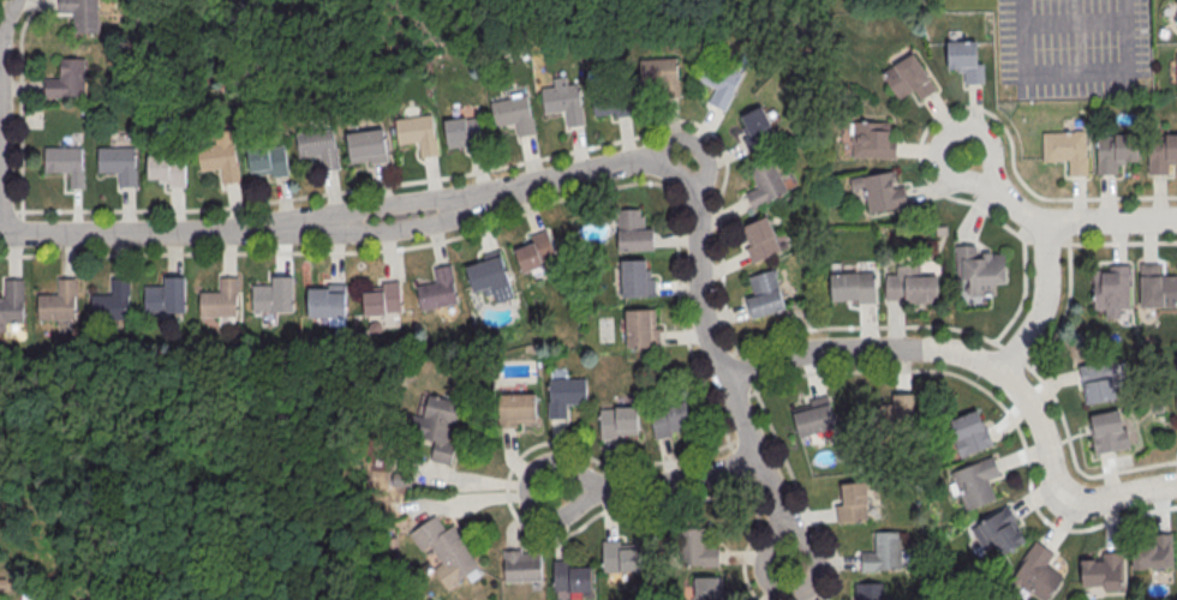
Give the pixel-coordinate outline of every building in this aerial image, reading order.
[(59,13),(59,0),(98,0),(98,32),(74,34),(73,13),(59,13)] [(949,42),(978,42),(978,65),(984,65),(985,84),(966,85),(966,73),(960,73),(960,70),(950,71),(949,42)] [(913,52),(936,89),(919,100),(913,90),(898,98),(882,72),(913,52)] [(640,61),(677,58),(680,97),(662,98),(662,84),(641,85),(640,61)] [(743,74),(724,112),(709,103),(716,89),(698,79),(709,58),(743,74)] [(60,59),(85,59),(85,97),(46,97),(44,79),(60,79),(60,59)] [(542,90),(555,88),(554,79),(566,78),(567,86),(578,85),(581,107),(582,107),(585,126),(567,128),(564,112),(545,115),(542,90)] [(591,89),(595,116),(615,114),(615,119),(633,116),(629,86),(613,89),(613,86),(591,89)] [(490,102),(528,94),(537,134),(520,137),(516,122),(496,126),(490,102)] [(741,116),(761,107),(772,126),(770,127),(777,142),(751,155),(742,140),(747,138),(742,128),(746,127),(741,116)] [(396,120),(432,115),(436,133),(437,133),(440,156),(422,158),(419,143),(400,145),(396,120)] [(482,116),(486,146),(470,149),(470,145),(449,149),(444,120),(467,116),(467,119),(482,116)] [(854,122),(853,158),(896,160),(897,142),(890,140),(891,125),(854,122)] [(297,134),(333,128),(336,148),(337,148),(340,170),(322,173),(319,156),(300,160),(297,134)] [(347,136),(383,130),(389,162),(371,164),(371,160),(351,163),(347,136)] [(1044,133),(1085,132),(1086,175),(1069,175),(1069,158),(1044,160),(1044,133)] [(1097,136),(1097,174),(1118,174),(1118,164),(1125,164),(1125,160),(1137,160),(1137,133),(1113,134),(1113,136),(1097,136)] [(1149,174),(1170,174),(1170,164),(1176,164),(1176,160),(1176,134),(1166,134),(1166,136),(1148,136),(1149,174)] [(198,148),(234,142),(238,161),(239,161),(241,184),(223,186),(221,170),(202,173),(198,148)] [(247,149),(285,144),(289,175),(273,179),(273,174),(252,176),(247,149)] [(46,148),(83,148),(84,188),(70,190),(70,173),(46,173),(46,148)] [(100,149),(136,148),(136,169),(137,169),(138,187),(120,187),(119,173),(100,173),(100,149)] [(148,156),(171,156),(171,157),(185,157),(186,188),(171,188),(171,184),(159,184),(159,180),(148,180),(148,156)] [(749,170),(772,160),(788,192),(769,202),(770,204),(753,211),(746,196),(759,188),(749,170)] [(850,180),(896,172),(898,187),(904,186),(908,206),(871,215),(865,188),(853,191),(850,180)] [(617,211),(620,252),(653,251),(653,230),(645,230),(645,217),(640,217),(640,210),(617,211)] [(743,229),(767,218),(776,236),(775,238),(781,252),(753,264),(747,248),(751,247),(743,229)] [(546,230),(558,258),(544,264),(544,266),(525,274),(515,251),(534,242),(532,238),(546,230)] [(956,247),(957,281),(970,281),(970,298),(997,296),(997,286),(1006,284),(1006,254),(993,256),(993,253),(982,253),(984,259),(978,259),(976,246),(956,247)] [(501,250),(515,298),(497,304),(495,294),(485,296),(483,290),(474,293),(467,268),(485,262),(483,256),(501,250)] [(621,262),(622,299),(656,298),(655,281),(650,281),(650,262),(621,262)] [(1142,310),(1176,308),(1176,277),(1160,277),(1160,265),(1141,265),(1142,310)] [(435,270),(452,266),(460,304),(422,312),(417,287),(437,282),(435,270)] [(897,268),(920,266),(921,278),(938,278),(939,305),(906,306),(906,301),(886,302),(886,275),(897,275),(897,268)] [(1130,266),(1130,310),(1095,311),(1094,272),(1111,272),(1111,266),(1130,266)] [(749,278),(775,271),(785,310),(753,320),(747,300),(755,298),(749,278)] [(832,276),(874,274),(877,305),(859,305),(859,301),(834,302),(832,276)] [(201,293),(201,319),(238,318),(237,277),(221,277),(221,293),(201,293)] [(252,287),(253,313),(294,312),(293,277),(273,277),(273,287),(252,287)] [(145,288),(145,313),(186,313),(186,278),(166,278),(166,287),(145,288)] [(38,295),(40,322),(76,320),(74,280),(59,280),(59,295),(38,295)] [(92,295),(92,322),(130,320),(129,280),(112,280),(113,295),(92,295)] [(23,323),(23,281),(6,282),(6,296),(0,297),(0,323),(23,323)] [(383,283),(401,282),(402,312),(387,313),(387,316),(365,317),(364,293),(375,293),(375,288),(383,288),(383,283)] [(309,289),(310,318),(347,318),(347,284),(328,284),(328,289),(309,289)] [(626,312),(627,349),(661,348),(661,330),(656,330),(655,311),(626,312)] [(1079,367),(1115,361),(1118,380),(1115,380),(1118,401),(1086,407),(1079,367)] [(548,380),(586,379),(586,406),(567,406),(567,419),(549,419),(548,380)] [(500,395),(537,395),(538,424),(519,424),(519,428),(501,428),(500,395)] [(894,396),(913,396),(914,430),(874,431),(873,406),(894,406),(894,396)] [(430,397),(462,404),(458,424),(454,424),(449,442),(458,444),(452,467),(431,462),(436,443),(400,434),(405,413),(425,418),(430,397)] [(811,402),(828,397),(837,430),(800,439),(791,412),(812,406),(811,402)] [(649,409),(686,402),(691,426),(670,430),(673,437),(656,440),(649,409)] [(599,410),(616,410),(616,409),(637,408),(638,436),(617,437),(617,442),(601,442),(599,410)] [(1092,418),(1121,412),(1124,430),(1128,430),(1131,449),(1097,456),(1091,430),(1094,428),(1092,418)] [(951,422),(978,413),(985,431),(988,430),(996,448),(961,460),(954,440),(958,439),(951,422)] [(952,474),(993,458),(1000,476),(988,481),(997,500),(967,512),(952,474)] [(840,484),(867,484),(868,522),(837,523),(837,504),(841,504),(840,484)] [(972,529),(1008,508),(1016,521),(1012,523),(1017,532),(1020,530),(1027,542),(1004,557),(996,545),(985,552),(972,529)] [(411,535),(436,517),(447,533),(455,527),(472,550),(470,552),(480,568),(449,590),(436,570),(443,565),(431,547),(424,552),(411,535)] [(679,529),(679,568),(718,568),(718,551),(705,551),(705,529),(679,529)] [(876,534),(901,533),(902,571),(862,572),(861,554),(876,554),(876,534)] [(1154,535),(1171,535),(1172,569),(1160,569),(1160,571),(1145,572),(1145,570),(1133,570),(1133,546),(1142,546),(1142,544),(1154,544),(1154,535)] [(602,542),(603,574),(640,572),(639,546),(620,546),(620,542),(602,542)] [(1011,580),(1039,599),(1049,599),(1064,578),(1047,566),(1054,556),(1038,544),(1011,580)] [(504,552),(506,583),(542,582),(542,554),(522,556),(522,551),(504,552)] [(1101,554),(1124,553),(1124,589),(1122,589),(1122,593),(1105,594),(1105,589),(1082,589),(1082,562),(1095,562),(1097,563),(1101,563),(1101,554)] [(552,563),(554,594),(591,593),(590,566),(570,566),(570,562),(552,563)] [(695,599),(727,599),(722,599),(722,578),(695,578),(695,599)] [(883,583),(883,599),(856,599),(856,584),(883,583)]
